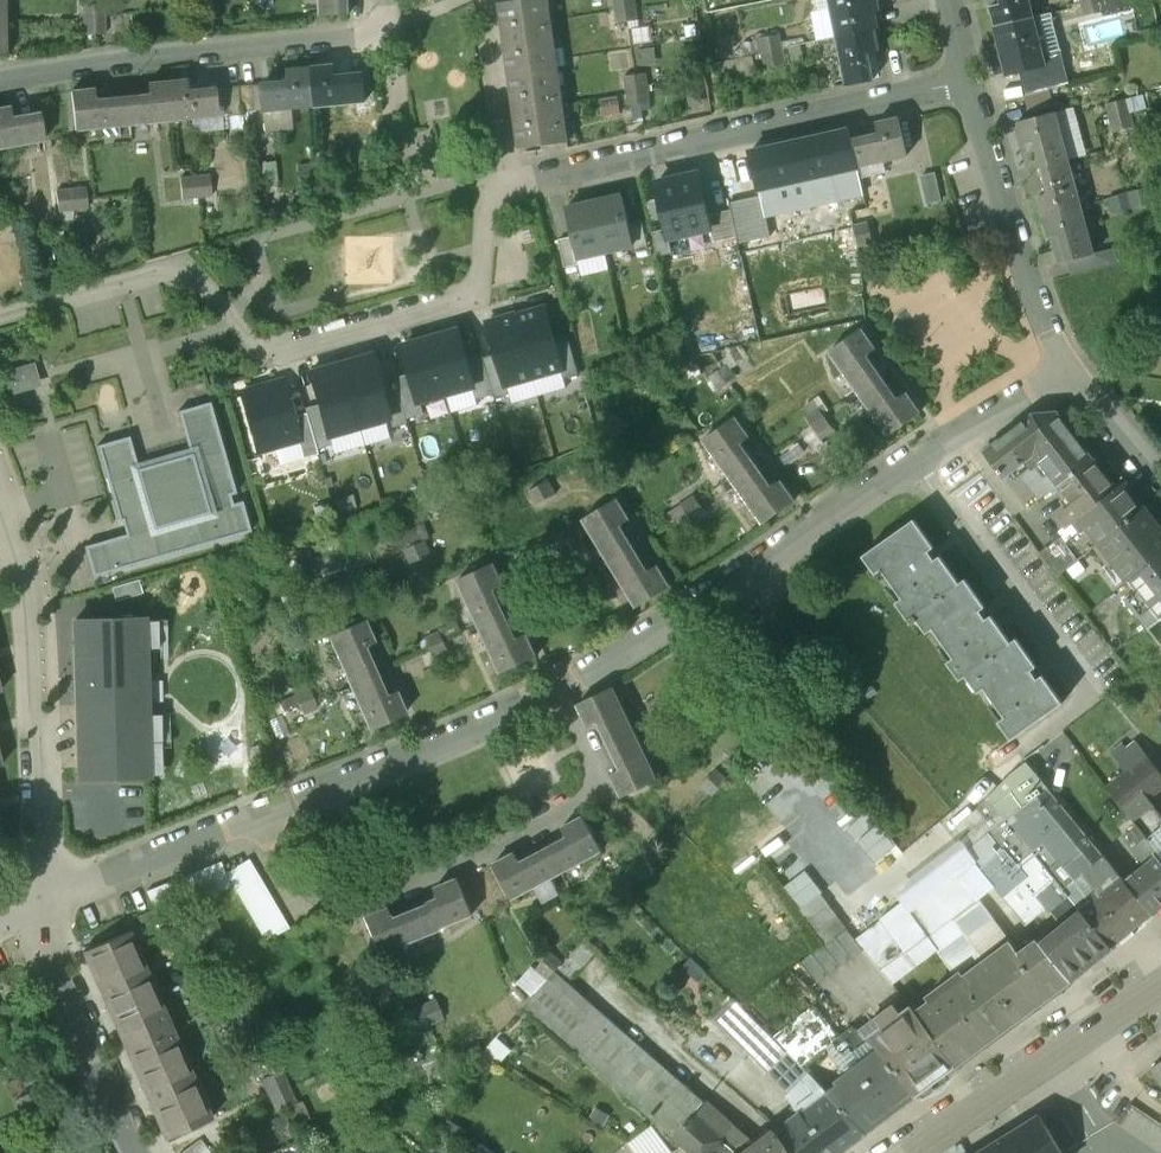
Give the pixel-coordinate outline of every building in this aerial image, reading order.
[(322,15),(349,14),(349,0),(321,0),(322,15)] [(499,4),(509,76),(557,70),(547,0),(530,0),(499,4)] [(617,23),(638,20),(635,0),(614,0),(617,23)] [(836,37),(874,30),(870,9),(860,12),(858,0),(829,0),(836,37)] [(1001,5),(990,7),(995,27),(1033,18),(1028,0),(1000,0),(1001,5)] [(1082,1),(1086,16),(1106,11),(1103,0),(1086,0),(1082,1)] [(104,6),(83,6),(83,36),(105,35),(104,6)] [(1033,18),(995,27),(1001,48),(1011,45),(1018,73),(1045,66),(1033,18)] [(874,30),(836,37),(846,86),(873,81),(868,54),(878,51),(874,30)] [(780,34),(758,38),(761,54),(782,50),(780,34)] [(782,50),(761,54),(763,67),(784,64),(782,50)] [(334,66),(311,68),(315,106),(366,102),(363,74),(336,77),(334,66)] [(311,68),(289,70),(290,81),(262,84),(265,111),(315,106),(311,68)] [(557,70),(509,76),(519,148),(567,142),(557,70)] [(645,74),(625,76),(628,105),(648,103),(645,74)] [(189,80),(168,82),(173,121),(221,116),(218,88),(190,91),(189,80)] [(149,95),(122,98),(125,126),(173,121),(168,82),(148,84),(149,95)] [(240,87),(226,89),(228,117),(243,115),(240,87)] [(1049,89),(1024,96),(1027,108),(1053,101),(1049,89)] [(122,98),(95,101),(92,90),(71,92),(75,131),(125,126),(122,98)] [(620,111),(618,95),(602,97),(605,113),(620,111)] [(1127,99),(1106,105),(1110,119),(1130,114),(1127,99)] [(9,107),(0,109),(0,148),(43,140),(38,113),(11,118),(9,107)] [(1055,113),(1018,124),(1023,145),(1034,142),(1041,168),(1068,161),(1055,113)] [(1130,114),(1110,119),(1113,133),(1134,127),(1130,114)] [(878,135),(851,141),(857,167),(906,157),(898,119),(875,124),(878,135)] [(825,147),(822,136),(800,142),(802,152),(803,152),(809,179),(857,168),(857,167),(851,141),(850,141),(850,142),(825,147)] [(802,152),(776,158),(774,147),(751,152),(759,190),(809,179),(803,152),(802,152)] [(1068,161),(1041,168),(1048,195),(1038,198),(1043,218),(1081,208),(1068,161)] [(327,164),(314,165),(315,186),(329,185),(327,164)] [(314,165),(298,167),(300,187),(315,186),(314,165)] [(697,174),(656,183),(666,229),(668,238),(710,229),(697,174)] [(934,174),(921,177),(927,204),(940,201),(934,174)] [(209,175),(195,177),(197,197),(211,196),(209,175)] [(195,177),(180,178),(182,199),(197,197),(195,177)] [(88,208),(85,187),(57,191),(59,212),(88,208)] [(1148,188),(1129,193),(1132,205),(1152,200),(1148,188)] [(622,196),(593,202),(605,252),(633,246),(628,224),(622,196)] [(605,252),(593,202),(565,208),(572,237),(577,259),(605,252)] [(1081,208),(1043,218),(1048,238),(1059,234),(1066,261),(1070,260),(1094,255),(1092,253),(1081,208)] [(642,221),(628,224),(633,246),(634,252),(648,249),(642,221)] [(867,223),(853,226),(858,247),(872,244),(867,223)] [(668,238),(666,229),(652,232),(657,256),(672,253),(668,238)] [(572,237),(558,240),(564,268),(578,265),(577,259),(572,237)] [(1094,255),(1070,260),(1074,275),(1113,265),(1109,248),(1092,253),(1094,255)] [(515,316),(533,378),(561,370),(562,369),(553,338),(545,308),(517,316),(515,316)] [(516,314),(487,322),(496,354),(506,386),(507,385),(533,378),(515,316),(517,316),(516,314)] [(861,330),(829,353),(858,394),(880,379),(864,357),(874,350),(861,330)] [(458,331),(430,339),(446,394),(472,387),(474,386),(466,358),(458,331)] [(567,334),(553,338),(562,369),(561,370),(564,379),(579,375),(567,334)] [(446,394),(430,339),(403,347),(410,373),(419,402),(420,402),(446,394)] [(481,353),(466,358),(474,386),(472,387),(476,399),(493,394),(483,358),(481,353)] [(341,363),(360,427),(391,418),(382,386),(373,354),(341,363)] [(506,386),(496,354),(483,358),(493,394),(494,399),(510,394),(507,385),(506,386)] [(11,393),(41,385),(34,360),(5,368),(11,393)] [(341,363),(309,373),(318,405),(328,437),(329,437),(360,427),(341,363)] [(735,378),(726,365),(718,371),(727,384),(735,378)] [(718,371),(709,377),(718,390),(727,384),(718,371)] [(419,402),(410,373),(395,378),(396,382),(406,419),(424,414),(420,402),(419,402)] [(880,379),(858,394),(887,436),(919,414),(905,394),(896,402),(880,379)] [(282,381),(241,393),(258,452),(298,441),(299,440),(292,417),(282,381)] [(396,382),(382,386),(391,418),(393,427),(408,423),(406,419),(396,382)] [(84,547),(93,577),(250,532),(242,501),(232,504),(230,495),(236,493),(210,402),(177,411),(190,455),(139,469),(129,436),(97,446),(119,522),(122,521),(126,535),(84,547)] [(328,437),(318,405),(305,409),(306,413),(316,450),(332,445),(329,437),(328,437)] [(818,409),(805,418),(811,427),(824,418),(818,409)] [(299,440),(298,441),(303,459),(318,454),(316,450),(306,413),(292,417),(299,440)] [(609,413),(601,427),(611,432),(618,419),(609,413)] [(1054,414),(1031,416),(984,453),(1001,478),(1009,472),(1012,476),(1017,472),(1039,500),(1057,487),(1091,461),(1095,458),(1069,424),(1065,428),(1054,414)] [(734,418),(702,441),(732,483),(755,466),(740,445),(748,438),(734,418)] [(824,418),(811,427),(817,436),(830,427),(824,418)] [(628,424),(618,419),(611,432),(620,437),(628,424)] [(1091,461),(1057,487),(1070,504),(1057,514),(1066,526),(1073,521),(1074,523),(1124,485),(1122,483),(1114,490),(1091,461)] [(771,488),(755,466),(732,483),(762,524),(793,501),(780,482),(771,488)] [(548,481),(538,486),(545,500),(555,495),(548,481)] [(1124,485),(1074,523),(1082,532),(1067,544),(1079,560),(1094,548),(1143,509),(1124,485)] [(538,486),(529,491),(537,505),(545,500),(538,486)] [(693,496),(680,505),(686,514),(699,506),(693,496)] [(616,500),(583,520),(609,564),(633,550),(619,526),(628,520),(616,500)] [(699,506),(686,514),(692,523),(705,515),(699,506)] [(1143,509),(1094,548),(1112,571),(1116,568),(1127,582),(1129,582),(1160,556),(1160,532),(1143,509)] [(913,521),(862,557),(874,574),(881,569),(902,599),(895,603),(907,620),(914,615),(958,584),(913,521)] [(1061,537),(1039,554),(1057,577),(1079,560),(1067,544),(1061,537)] [(424,541),(414,546),(420,560),(430,556),(424,541)] [(414,546),(405,549),(410,564),(420,560),(414,546)] [(633,550),(609,564),(636,607),(668,587),(656,567),(647,573),(633,550)] [(1129,582),(1160,621),(1160,620),(1160,556),(1129,582)] [(493,564),(457,581),(479,627),(504,616),(492,591),(502,586),(493,564)] [(569,572),(555,579),(560,589),(574,581),(569,572)] [(1009,644),(964,580),(958,584),(914,615),(926,633),(931,629),(953,659),(947,663),(959,680),(965,676),(1009,644)] [(579,591),(574,581),(560,589),(565,598),(579,591)] [(304,594),(294,598),(300,612),(310,608),(304,594)] [(294,598),(284,602),(291,617),(300,612),(294,598)] [(504,616),(479,627),(500,673),(535,657),(525,636),(515,640),(504,616)] [(144,619),(75,621),(79,779),(149,777),(144,619)] [(363,621),(327,637),(347,683),(371,672),(362,648),(372,643),(363,621)] [(439,633),(423,640),(428,649),(443,642),(439,633)] [(1060,703),(1015,640),(1009,644),(965,676),(977,693),(983,688),(1004,718),(998,722),(1011,740),(1060,703)] [(443,642),(428,649),(434,659),(448,652),(443,642)] [(371,672),(347,683),(368,730),(403,714),(394,693),(384,697),(371,672)] [(690,682),(678,693),(685,701),(699,692),(690,682)] [(612,688),(577,705),(585,722),(620,706),(612,688)] [(308,689),(294,695),(298,705),(312,699),(308,689)] [(699,692),(685,701),(692,709),(704,698),(699,692)] [(312,699),(298,705),(302,715),(316,708),(312,699)] [(620,706),(585,722),(587,727),(596,722),(608,747),(634,734),(620,706)] [(656,780),(634,734),(608,747),(620,772),(611,776),(621,797),(656,780)] [(1137,743),(1116,760),(1126,774),(1107,789),(1159,855),(1160,853),(1160,835),(1159,832),(1160,831),(1160,827),(1152,815),(1158,811),(1148,799),(1160,789),(1160,774),(1137,743)] [(727,781),(717,772),(709,779),(720,789),(727,781)] [(720,789),(709,779),(702,787),(713,797),(720,789)] [(1105,858),(1049,790),(1006,819),(1037,858),(1056,842),(1085,874),(1105,858)] [(567,838),(543,851),(556,876),(601,852),(582,818),(562,829),(567,838)] [(543,851),(520,864),(514,854),(493,865),(511,900),(556,876),(543,851)] [(1124,882),(1152,915),(1160,907),(1160,858),(1159,855),(1124,882)] [(220,862),(146,891),(156,916),(230,887),(263,943),(288,929),(248,860),(225,873),(220,862)] [(635,880),(625,871),(611,887),(621,896),(635,880)] [(737,885),(778,945),(798,931),(757,871),(737,885)] [(1124,882),(1119,875),(1088,900),(1091,904),(1081,911),(1111,948),(1152,915),(1124,882)] [(439,899),(413,909),(424,935),(471,916),(456,880),(434,889),(439,899)] [(956,884),(867,947),(883,970),(926,940),(927,939),(972,905),(956,884)] [(1081,911),(1068,895),(1049,911),(1061,926),(1040,944),(1071,981),(1111,948),(1081,911)] [(206,899),(187,907),(201,940),(220,932),(206,899)] [(1019,955),(978,900),(972,905),(927,939),(954,975),(926,996),(930,1001),(915,1013),(956,1066),(1051,997),(1071,981),(1040,944),(1037,940),(1019,955)] [(413,909),(388,919),(384,909),(362,918),(377,954),(424,935),(413,909)] [(846,928),(800,962),(819,982),(830,974),(830,975),(853,957),(854,958),(864,950),(846,928)] [(170,1026),(128,932),(83,952),(124,1045),(170,1026)] [(551,953),(536,970),(548,980),(562,964),(551,953)] [(808,1074),(733,999),(715,1018),(769,1071),(769,1072),(790,1093),(808,1074)] [(434,1000),(418,1007),(426,1028),(443,1021),(434,1000)] [(418,1007),(401,1014),(410,1035),(426,1028),(418,1007)] [(911,1008),(898,1016),(892,1009),(859,1033),(879,1054),(881,1056),(914,1096),(918,1094),(919,1094),(938,1079),(939,1078),(956,1066),(915,1013),(911,1008)] [(210,1118),(170,1026),(124,1045),(165,1138),(210,1118)] [(638,1046),(609,1081),(693,1152),(737,1152),(695,1115),(705,1103),(638,1046)] [(879,1054),(859,1069),(857,1067),(838,1082),(839,1084),(827,1093),(828,1094),(866,1132),(914,1096),(881,1056),(879,1054)] [(1151,1068),(1160,1082),(1160,1061),(1151,1068)] [(282,1072),(263,1080),(278,1114),(297,1105),(282,1072)] [(38,1090),(18,1098),(33,1131),(53,1122),(38,1090)] [(802,1113),(801,1111),(789,1120),(790,1122),(778,1132),(793,1152),(839,1152),(866,1132),(828,1094),(802,1113)] [(979,1152),(1063,1152),(1040,1116),(979,1152)] [(629,1147),(634,1152),(670,1152),(671,1152),(653,1129),(629,1147)] [(746,1152),(793,1152),(778,1132),(777,1131),(746,1152)]
